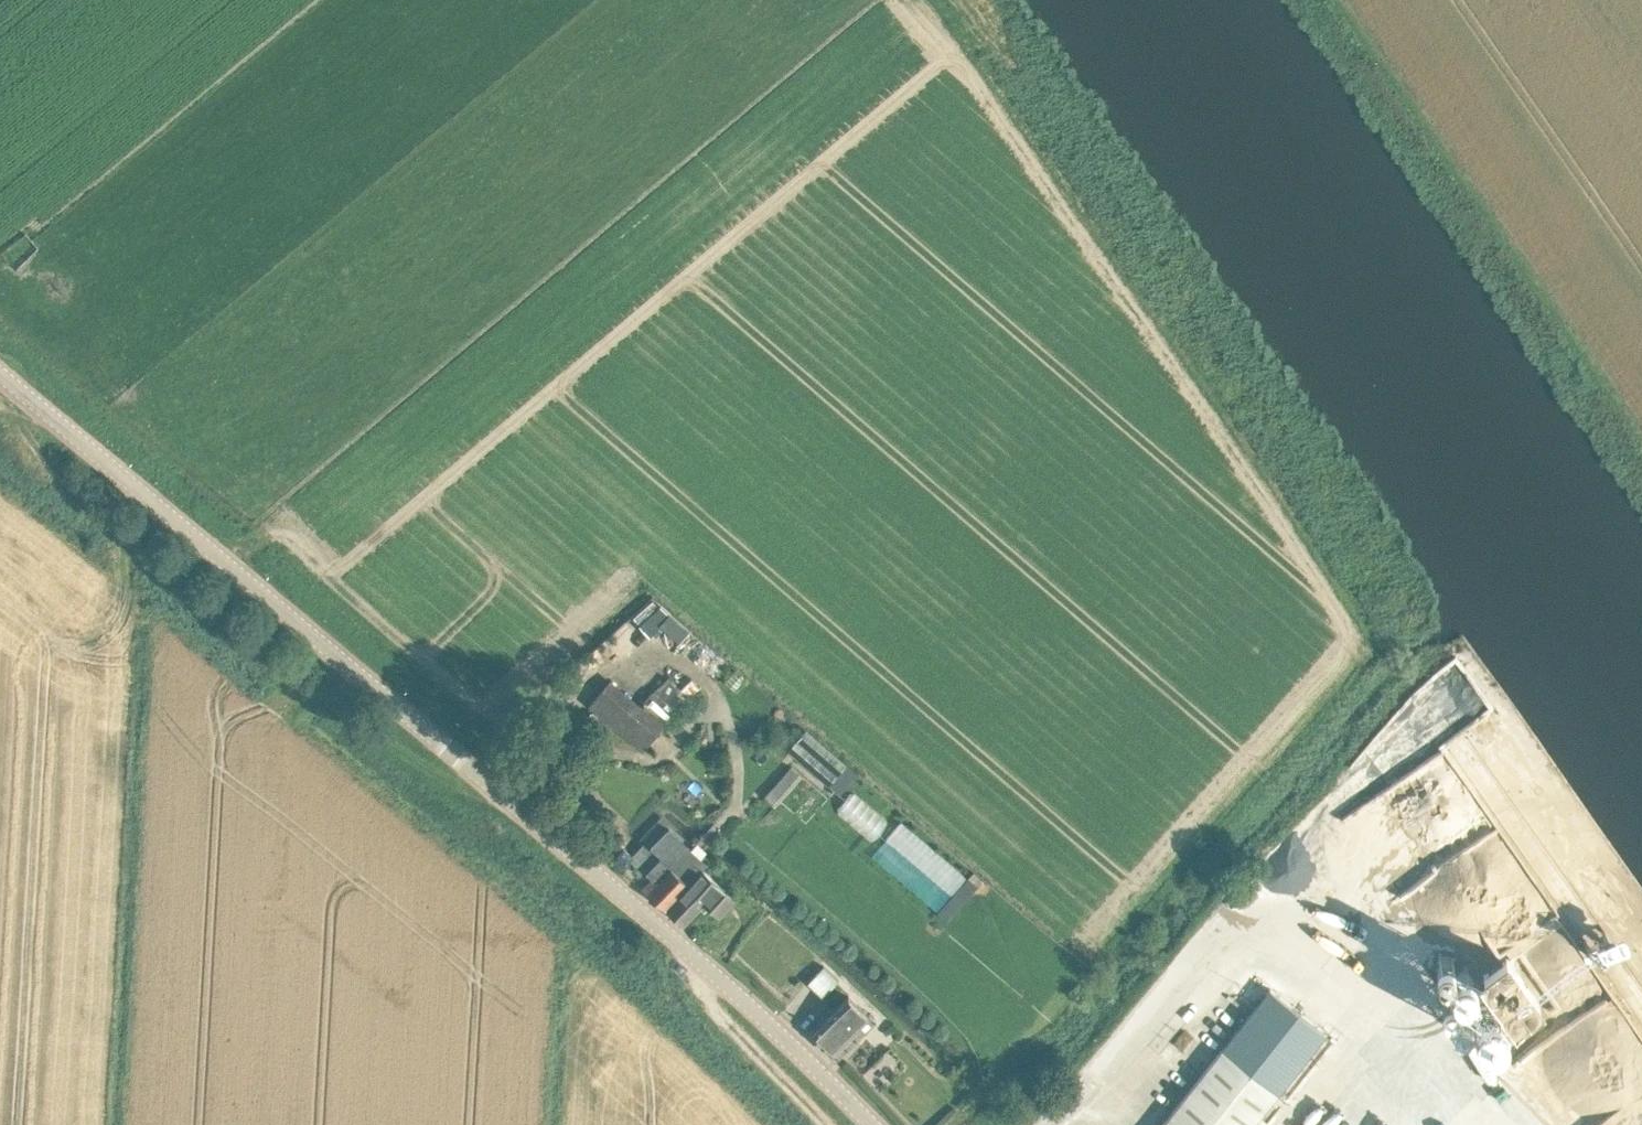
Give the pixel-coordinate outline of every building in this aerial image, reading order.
[(660,601),(677,586),(671,579),(654,594),(660,601)] [(686,646),(661,613),(627,639),(652,672),(686,646)] [(1465,664),(1448,671),(1455,687),(1471,680),(1465,664)] [(725,680),(734,688),(745,675),(736,667),(725,680)] [(1445,676),(1429,686),(1434,695),(1451,685),(1445,676)] [(609,681),(589,705),(642,749),(668,718),(646,700),(640,707),(609,681)] [(1467,685),(1448,701),(1463,719),(1483,703),(1467,685)] [(805,727),(787,749),(840,794),(858,773),(847,764),(827,746),(805,727)] [(790,766),(764,795),(775,806),(802,776),(790,766)] [(1310,806),(1322,817),(1347,789),(1335,778),(1310,806)] [(1533,915),(1568,892),(1510,805),(1440,851),(1457,876),(1464,872),(1488,907),(1516,889),(1533,915)] [(642,886),(669,910),(704,866),(707,862),(679,837),(662,822),(654,832),(664,841),(657,849),(645,839),(627,860),(644,875),(648,871),(653,875),(644,885),(643,885),(642,886)] [(633,853),(624,845),(612,858),(621,866),(627,860),(633,853)] [(704,866),(669,910),(683,922),(704,898),(719,912),(733,894),(723,885),(724,884),(704,866)] [(1569,912),(1556,933),(1572,943),(1585,922),(1569,912)] [(1544,931),(1529,939),(1536,950),(1550,942),(1544,931)] [(1541,976),(1562,960),(1551,946),(1530,963),(1541,976)] [(837,977),(822,964),(807,982),(823,995),(837,977)] [(1325,1032),(1270,987),(1161,1124),(1251,1124),(1325,1032)] [(831,1054),(869,1015),(849,995),(826,1018),(811,1034),(831,1054)] [(1185,1030),(1175,1040),(1184,1048),(1193,1037),(1185,1030)] [(1352,1095),(1332,1122),(1328,1120),(1325,1124),(1393,1124),(1352,1095)] [(1614,1105),(1619,1123),(1640,1117),(1635,1099),(1614,1105)] [(1619,1121),(1611,1109),(1595,1119),(1599,1124),(1613,1124),(1619,1121)]
